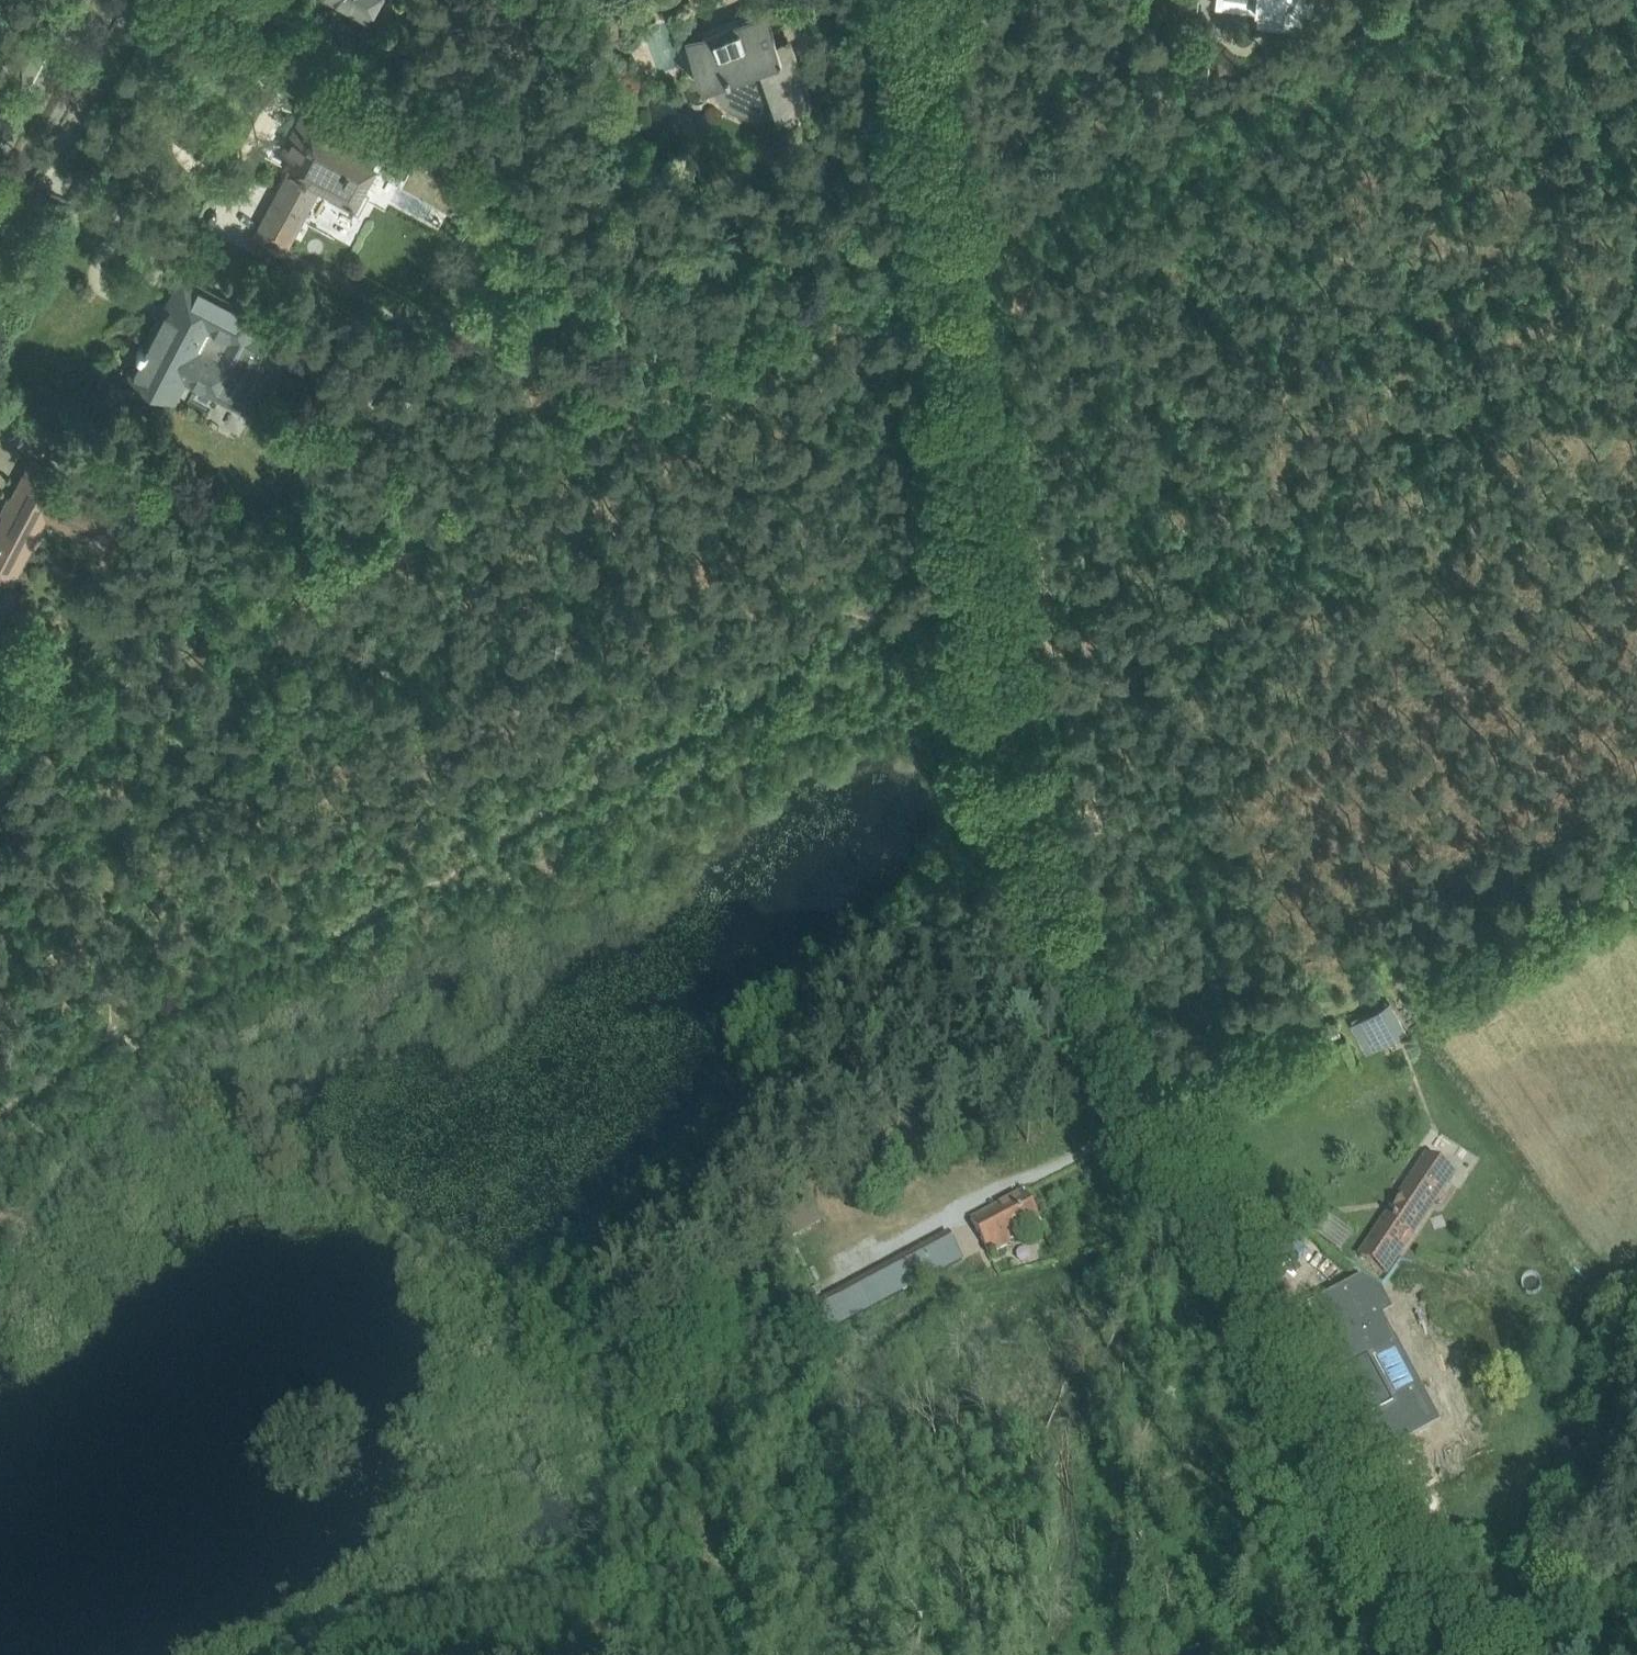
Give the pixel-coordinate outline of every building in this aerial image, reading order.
[(368,18),(378,0),(336,0),(368,18)] [(1216,6),(1258,11),(1257,24),(1279,26),(1301,29),(1305,0),(1217,0),(1216,6)] [(768,15),(686,43),(701,85),(712,81),(717,91),(724,99),(733,106),(743,110),(754,111),(765,110),(775,107),(778,115),(811,104),(793,51),(782,55),(768,15)] [(264,222),(283,232),(292,237),(321,183),(337,192),(339,187),(356,196),(371,167),(324,142),(333,125),(306,110),(285,149),(299,156),(264,222)] [(138,379),(157,390),(175,399),(191,368),(225,385),(261,317),(189,280),(164,329),(157,325),(145,347),(141,345),(137,352),(149,358),(138,379)] [(1,577),(27,529),(34,533),(45,512),(101,543),(118,511),(72,487),(75,481),(33,459),(20,483),(12,479),(11,482),(21,487),(17,494),(15,493),(13,496),(12,497),(11,497),(9,498),(8,499),(2,511),(6,513),(0,524),(0,576),(1,577)] [(1392,1003),(1353,1024),(1366,1047),(1404,1026),(1392,1003)] [(1427,1157),(1360,1257),(1385,1274),(1397,1256),(1452,1173),(1446,1169),(1427,1157)] [(970,1218),(977,1232),(989,1255),(991,1254),(992,1257),(995,1255),(993,1253),(1011,1243),(1010,1241),(1041,1224),(1024,1192),(1005,1202),(970,1218)] [(1327,1213),(1315,1234),(1342,1250),(1354,1229),(1327,1213)] [(809,1305),(811,1309),(823,1332),(962,1260),(948,1232),(809,1305)] [(1418,1264),(1393,1361),(1421,1368),(1424,1355),(1437,1359),(1459,1274),(1418,1264)] [(1321,1323),(1387,1446),(1427,1424),(1410,1391),(1392,1401),(1371,1362),(1394,1350),(1376,1315),(1361,1323),(1344,1292),(1317,1307),(1325,1321),(1321,1323)]
